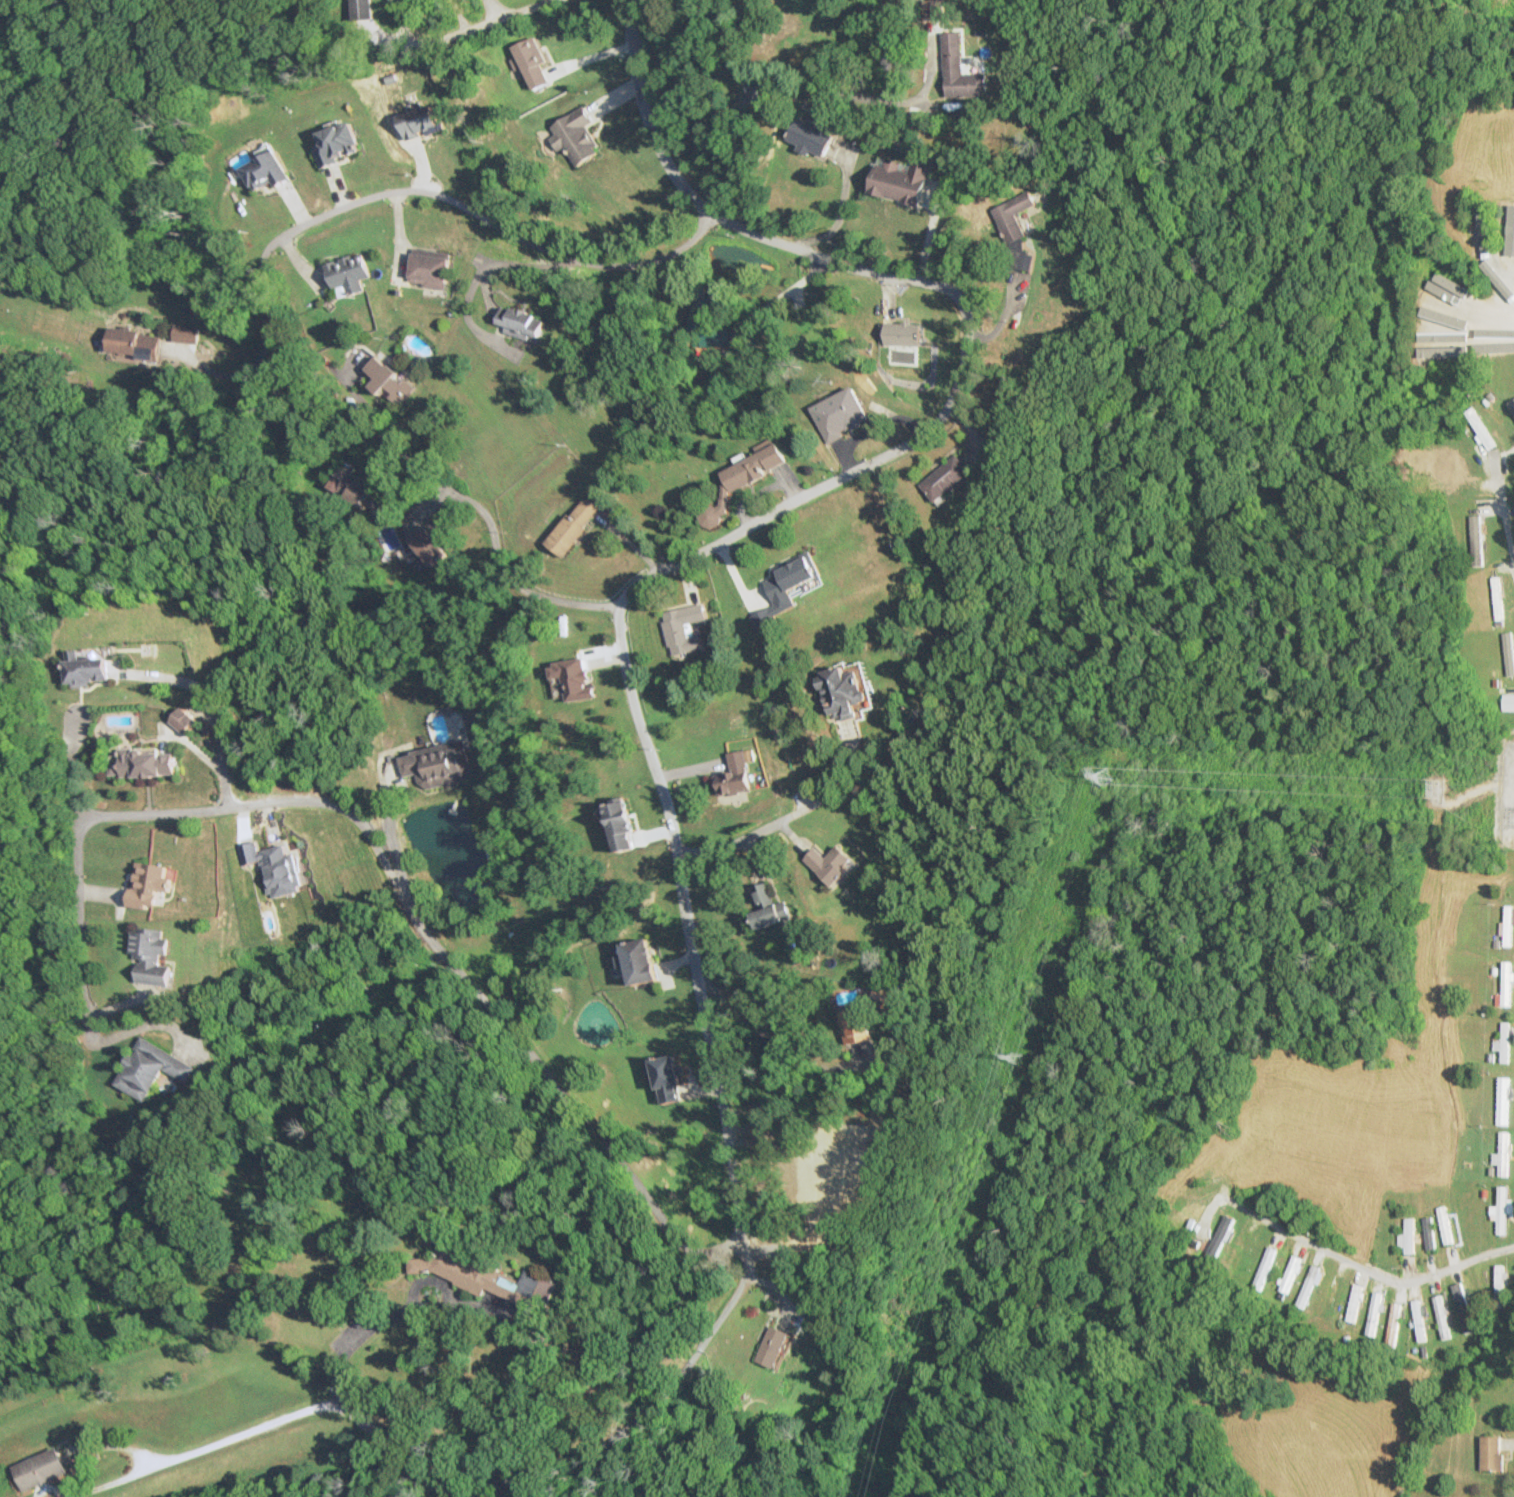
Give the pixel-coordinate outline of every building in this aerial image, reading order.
[(349,18),(370,17),(369,0),(348,0),(349,18)] [(944,96),(983,96),(983,73),(962,73),(961,32),(943,32),(944,96)] [(439,131),(433,106),(397,115),(404,140),(439,131)] [(588,126),(594,122),(585,107),(551,126),(556,135),(550,138),(557,151),(567,146),(577,165),(602,151),(588,126)] [(819,158),(832,137),(798,117),(786,137),(819,158)] [(314,147),(320,166),(360,153),(350,121),(317,132),(321,144),(314,147)] [(256,195),(289,176),(270,144),(256,152),(259,157),(241,168),(256,195)] [(928,167),(877,156),(869,195),(919,206),(928,167)] [(1036,206),(1030,192),(992,209),(1008,246),(1005,267),(1030,270),(1032,254),(1022,252),(1024,235),(1016,215),(1036,206)] [(1506,214),(1506,248),(1513,248),(1513,214),(1506,214)] [(1464,227),(1489,262),(1496,256),(1471,222),(1464,227)] [(326,264),(338,300),(365,291),(361,280),(370,277),(361,252),(326,264)] [(409,284),(446,288),(449,258),(412,254),(409,284)] [(1434,285),(1470,309),(1481,292),(1445,268),(1434,285)] [(496,327),(538,339),(544,317),(502,305),(496,327)] [(918,346),(918,323),(881,323),(881,346),(918,346)] [(1513,340),(1513,327),(1484,327),(1484,340),(1513,340)] [(106,358),(158,363),(161,334),(109,328),(106,358)] [(1468,329),(1425,329),(1425,339),(1468,339),(1468,329)] [(416,390),(377,356),(358,377),(396,411),(416,390)] [(810,407),(826,443),(869,423),(854,387),(810,407)] [(1473,394),(1504,424),(1510,418),(1479,388),(1473,394)] [(1467,412),(1485,444),(1493,440),(1475,407),(1467,412)] [(788,464),(778,444),(719,472),(729,492),(788,464)] [(970,471),(955,454),(920,486),(935,503),(970,471)] [(377,484),(345,464),(328,493),(359,512),(377,484)] [(600,508),(583,495),(548,547),(566,559),(600,508)] [(727,514),(725,506),(700,512),(702,525),(718,522),(717,516),(727,514)] [(1470,519),(1470,559),(1481,559),(1481,519),(1470,519)] [(751,616),(758,634),(776,627),(772,617),(795,608),(788,590),(817,578),(808,557),(771,572),(774,577),(764,581),(774,607),(751,616)] [(1492,577),(1494,620),(1501,620),(1500,577),(1492,577)] [(706,621),(703,604),(662,613),(671,657),(703,650),(700,635),(689,637),(687,625),(706,621)] [(1510,682),(1513,682),(1513,640),(1513,632),(1503,633),(1510,682)] [(80,651),(64,651),(65,686),(106,685),(106,658),(81,658),(80,651)] [(549,664),(552,682),(563,680),(567,703),(592,699),(585,658),(549,664)] [(857,718),(855,704),(865,702),(859,671),(845,673),(844,667),(819,672),(828,723),(857,718)] [(1501,694),(1501,711),(1513,711),(1513,694),(1501,694)] [(471,780),(463,741),(399,755),(404,777),(418,774),(422,791),(471,780)] [(120,749),(121,779),(175,777),(174,754),(144,755),(143,749),(120,749)] [(729,753),(731,773),(720,774),(722,796),(749,793),(747,767),(757,766),(755,750),(729,753)] [(635,850),(625,800),(603,804),(614,854),(635,850)] [(261,862),(269,899),(302,892),(291,844),(258,851),(256,842),(238,846),(242,866),(261,862)] [(831,889),(856,865),(838,847),(825,859),(815,849),(803,860),(831,889)] [(135,863),(128,906),(156,911),(159,892),(170,893),(174,869),(135,863)] [(784,901),(774,904),(767,883),(751,888),(759,912),(749,915),(754,930),(790,919),(784,901)] [(1513,907),(1504,907),(1504,947),(1513,947),(1513,907)] [(136,984),(165,987),(170,932),(134,928),(131,958),(138,959),(136,984)] [(657,982),(648,940),(621,946),(630,988),(657,982)] [(1502,995),(1496,995),(1496,1007),(1512,1007),(1512,962),(1502,962),(1502,995)] [(869,1040),(861,1007),(836,1014),(844,1046),(869,1040)] [(1509,1023),(1500,1023),(1500,1063),(1509,1063),(1509,1023)] [(115,1086),(145,1102),(162,1070),(186,1083),(195,1067),(141,1038),(115,1086)] [(680,1101),(675,1056),(652,1059),(657,1104),(680,1101)] [(1498,1124),(1508,1124),(1508,1098),(1513,1098),(1513,1089),(1509,1089),(1509,1078),(1498,1078),(1498,1124)] [(1508,1131),(1498,1131),(1498,1176),(1508,1176),(1508,1131)] [(1506,1187),(1498,1187),(1498,1206),(1490,1206),(1490,1220),(1497,1220),(1497,1235),(1506,1235),(1506,1187)] [(1436,1209),(1447,1245),(1455,1242),(1444,1206),(1436,1209)] [(1423,1210),(1426,1251),(1435,1250),(1432,1210),(1423,1210)] [(1404,1255),(1414,1255),(1414,1218),(1404,1218),(1404,1255)] [(1234,1226),(1224,1221),(1206,1257),(1216,1262),(1234,1226)] [(518,1285),(467,1259),(454,1258),(455,1246),(441,1239),(431,1258),(408,1256),(407,1273),(431,1275),(463,1291),(471,1292),(477,1295),(501,1297),(525,1309),(535,1309),(546,1288),(546,1282),(525,1271),(518,1285)] [(1302,1259),(1292,1255),(1279,1291),(1289,1294),(1302,1259)] [(1496,1294),(1506,1294),(1506,1265),(1496,1265),(1496,1294)] [(1357,1323),(1363,1286),(1354,1284),(1347,1321),(1357,1323)] [(1468,1305),(1475,1304),(1472,1294),(1465,1296),(1463,1289),(1454,1291),(1469,1340),(1477,1337),(1468,1305)] [(1383,1293),(1374,1292),(1367,1335),(1377,1336),(1383,1293)] [(1433,1297),(1444,1340),(1453,1337),(1442,1294),(1433,1297)] [(1419,1341),(1427,1340),(1420,1299),(1412,1301),(1419,1341)] [(1389,1345),(1398,1346),(1401,1303),(1392,1303),(1389,1345)] [(788,1329),(765,1327),(761,1362),(783,1365),(788,1329)] [(1503,1471),(1503,1437),(1481,1437),(1481,1471),(1503,1471)] [(66,1474),(56,1449),(11,1466),(21,1491),(66,1474)]
